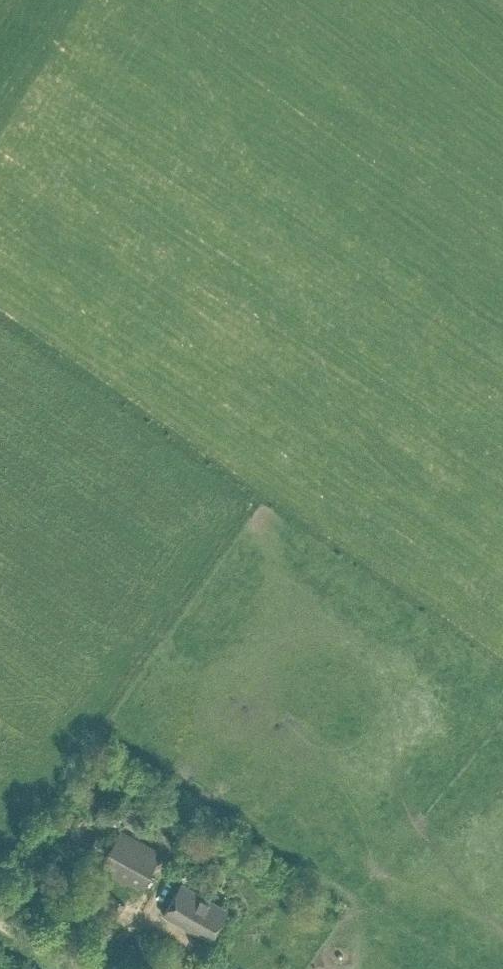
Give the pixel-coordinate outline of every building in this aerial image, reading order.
[(98,867),(99,868),(139,889),(160,851),(120,829),(114,839),(97,830),(88,845),(105,855),(98,867)] [(180,883),(163,912),(209,938),(226,909),(180,883)]
